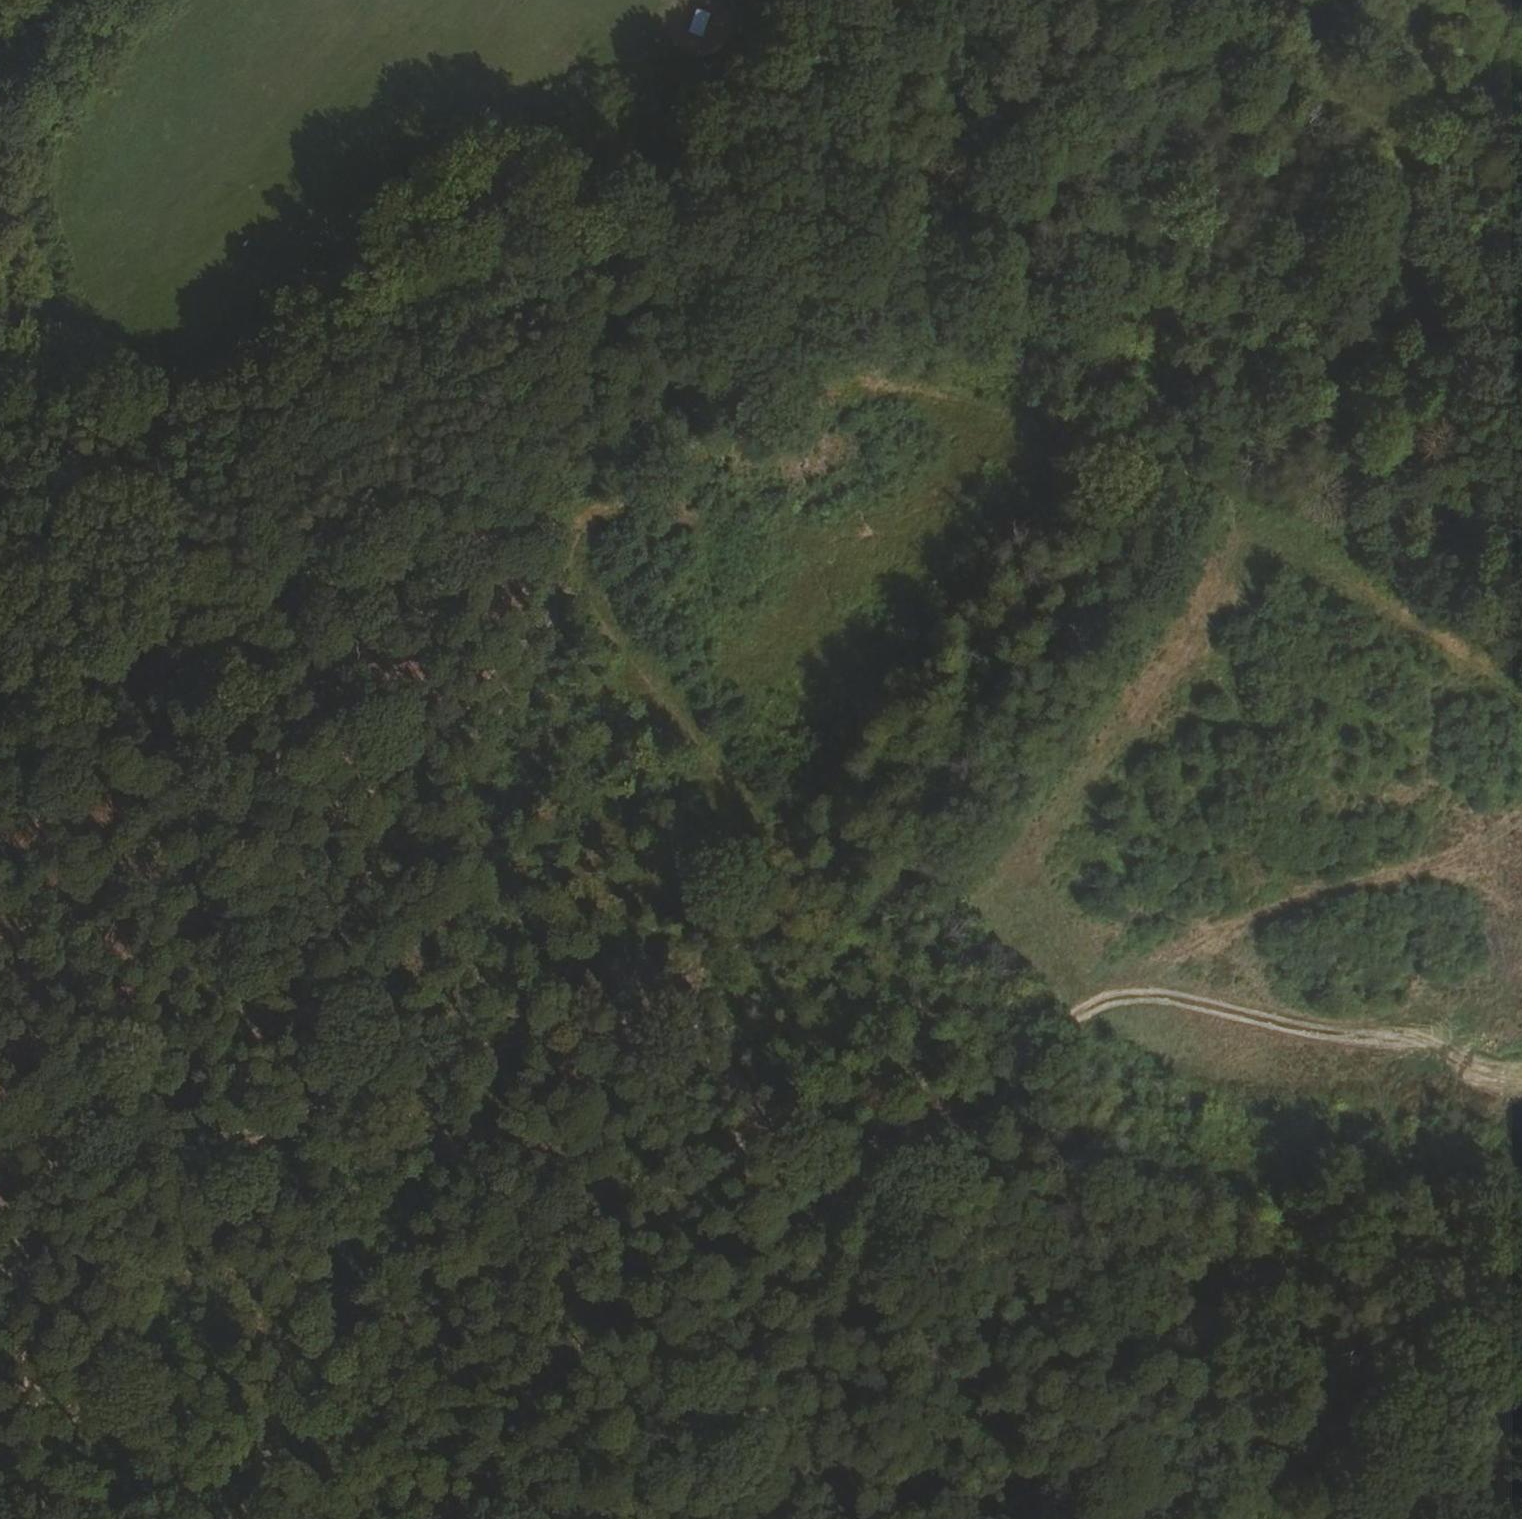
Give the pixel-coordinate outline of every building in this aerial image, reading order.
[(702,37),(711,12),(697,7),(688,32),(702,37)]
